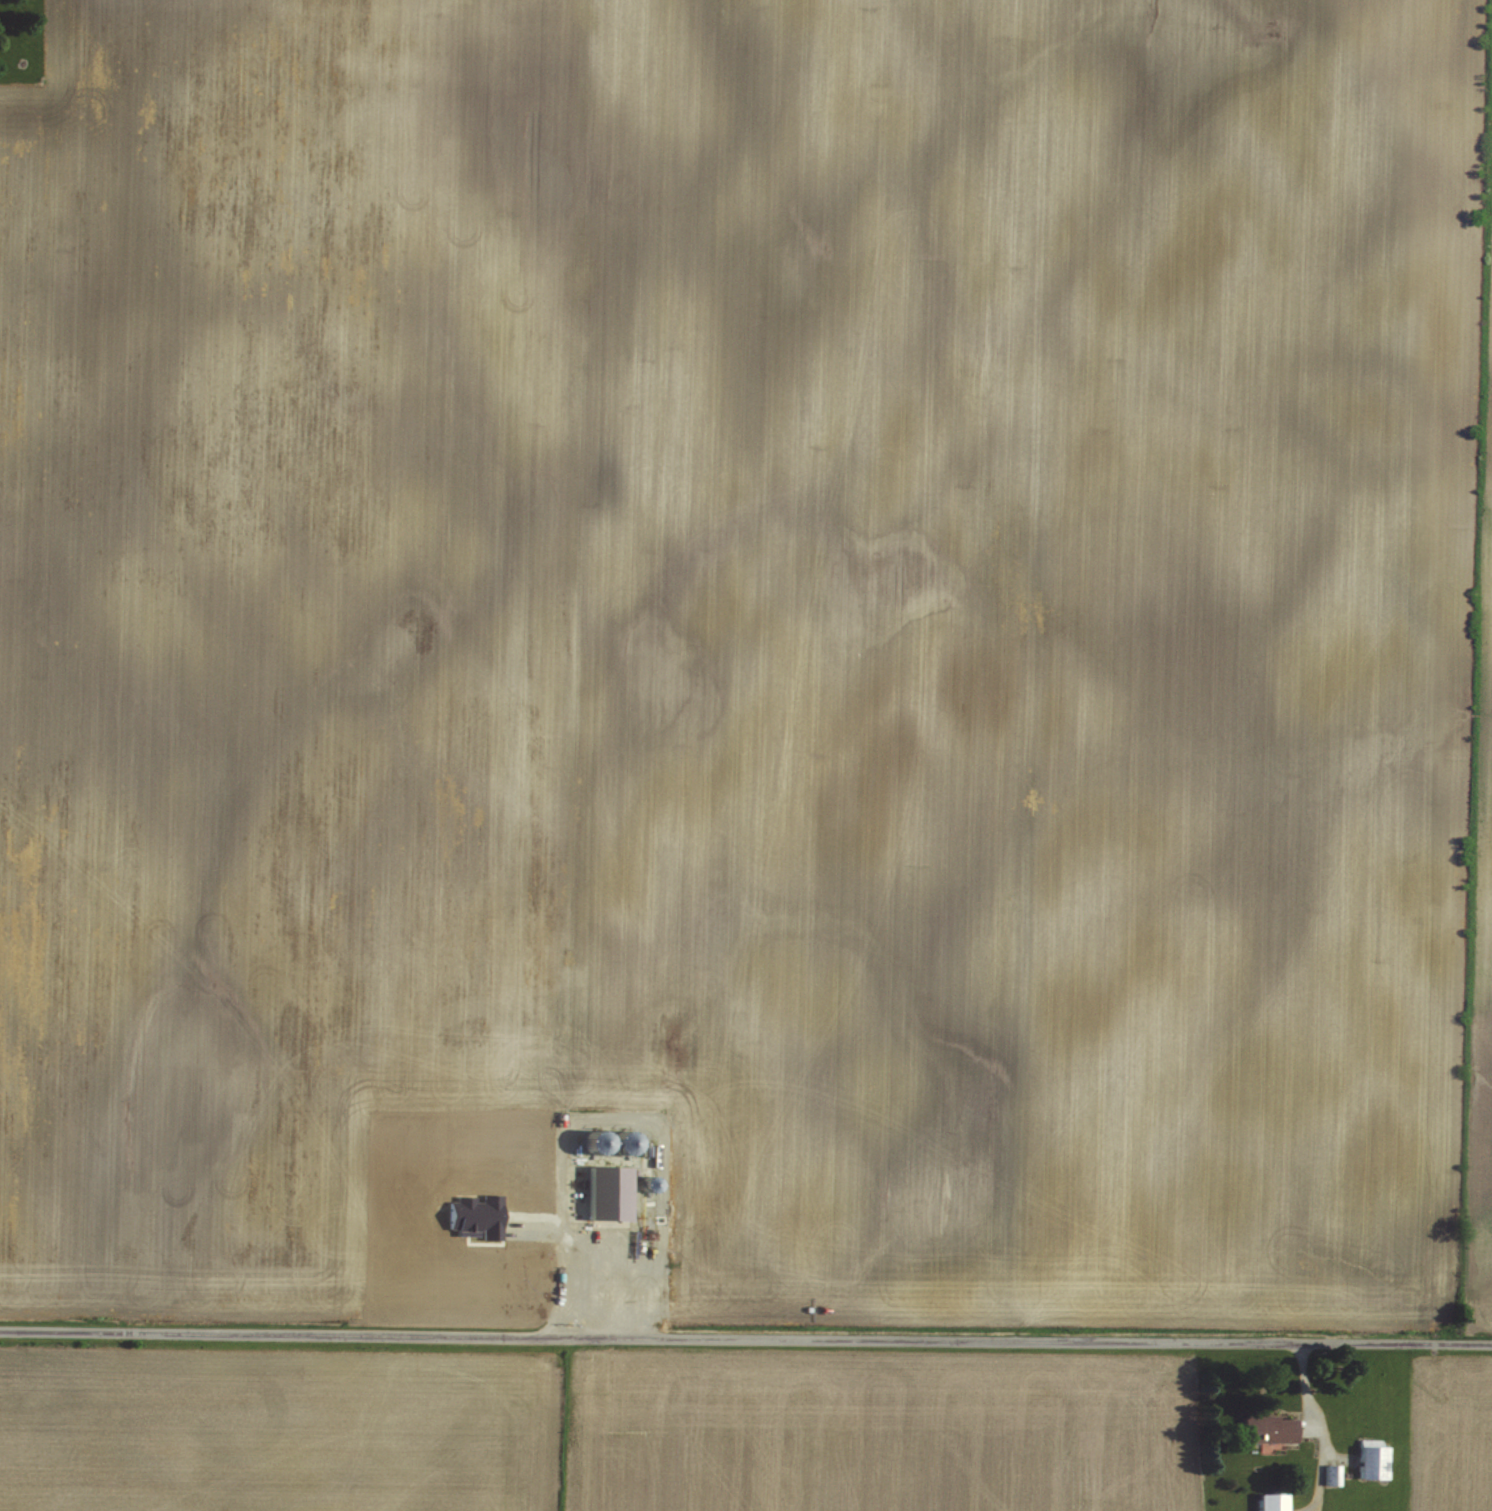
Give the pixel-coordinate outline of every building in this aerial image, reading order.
[(1294,1415),(1244,1415),(1244,1436),(1252,1436),(1252,1445),(1280,1445),(1280,1440),(1294,1440),(1294,1415)] [(1360,1476),(1385,1476),(1384,1444),(1359,1445),(1360,1476)]
